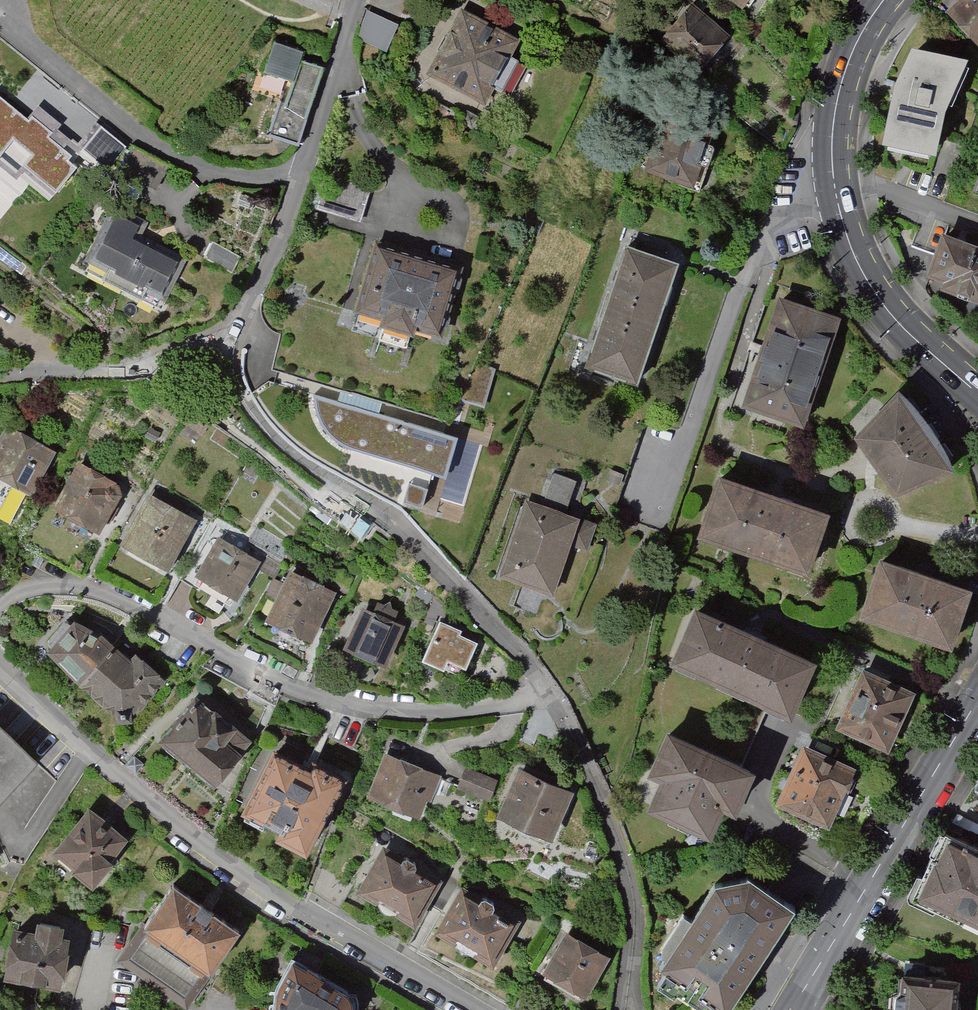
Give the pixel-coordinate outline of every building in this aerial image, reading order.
[(946,12),(977,45),(977,0),(959,0),(946,12)] [(728,34),(692,3),(662,38),(698,69),(728,34)] [(521,41),(461,9),(426,76),(485,107),(495,89),(502,92),(518,62),(511,58),(521,41)] [(386,49),(395,21),(365,12),(357,41),(386,49)] [(308,54),(279,45),(269,76),(295,84),(289,105),(283,103),(271,140),(302,149),(328,69),(305,62),(308,54)] [(968,62),(910,49),(892,87),(879,147),(934,157),(941,125),(953,92),(968,62)] [(0,100),(0,176),(6,180),(10,175),(34,194),(68,151),(36,127),(39,123),(17,106),(14,110),(0,100)] [(644,173),(693,188),(713,126),(664,111),(644,173)] [(353,225),(369,194),(335,176),(319,207),(353,225)] [(144,238),(150,226),(115,209),(87,266),(109,276),(105,285),(145,304),(149,297),(169,306),(191,261),(144,238)] [(943,237),(928,276),(946,283),(943,290),(977,303),(977,249),(943,237)] [(244,261),(216,245),(207,261),(236,276),(244,261)] [(468,270),(380,245),(359,317),(388,325),(386,333),(420,343),(422,336),(448,343),(468,270)] [(604,307),(655,325),(676,263),(625,246),(604,307)] [(840,318),(777,297),(760,344),(759,349),(757,355),(739,408),(802,429),(840,318)] [(655,325),(604,307),(583,368),(634,385),(655,325)] [(877,475),(896,498),(954,473),(938,439),(918,412),(898,391),(852,438),(877,475)] [(343,445),(445,475),(456,439),(319,400),(319,419),(328,430),(343,445)] [(10,427),(0,444),(0,480),(29,496),(54,451),(10,427)] [(119,484),(81,463),(56,507),(98,532),(121,492),(119,484)] [(553,475),(546,503),(566,507),(572,479),(553,475)] [(828,516),(715,478),(693,541),(807,579),(828,516)] [(196,519),(150,492),(121,542),(167,568),(196,519)] [(597,526),(525,502),(498,581),(552,599),(569,548),(587,554),(597,526)] [(257,565),(219,543),(195,585),(232,606),(257,565)] [(285,569),(270,561),(263,575),(277,583),(285,569)] [(973,594),(878,562),(858,622),(952,654),(973,594)] [(314,641),(337,593),(292,571),(269,620),(314,641)] [(381,672),(401,628),(392,624),(396,614),(391,612),(389,604),(381,607),(375,604),(370,616),(357,610),(338,653),(381,672)] [(813,659),(689,604),(663,661),(768,708),(787,717),(813,659)] [(104,640),(75,624),(69,632),(65,628),(48,649),(52,653),(47,658),(116,721),(117,730),(133,729),(133,720),(140,712),(143,714),(168,685),(137,657),(131,664),(104,640)] [(459,634),(436,624),(417,665),(440,675),(444,665),(462,673),(475,646),(457,638),(459,634)] [(916,695),(863,672),(836,734),(889,757),(916,695)] [(252,742),(197,695),(161,737),(215,784),(252,742)] [(0,735),(0,805),(35,767),(0,735)] [(666,781),(653,811),(709,835),(724,802),(736,807),(749,778),(738,774),(669,743),(655,776),(666,781)] [(829,834),(857,773),(803,749),(776,810),(829,834)] [(309,837),(335,784),(276,755),(250,808),(309,837)] [(440,779),(382,756),(363,802),(416,823),(424,803),(429,805),(440,779)] [(499,783),(465,770),(456,791),(490,804),(499,783)] [(538,847),(559,799),(512,779),(491,827),(538,847)] [(126,847),(89,817),(61,853),(98,882),(126,847)] [(910,896),(977,927),(977,857),(937,838),(910,896)] [(416,924),(445,876),(390,844),(362,892),(416,924)] [(603,847),(590,844),(587,855),(600,858),(603,847)] [(498,962),(524,919),(466,885),(440,928),(498,962)] [(241,933),(177,889),(153,924),(131,955),(195,999),(217,968),(241,933)] [(785,919),(764,905),(762,908),(737,892),(702,902),(679,936),(669,931),(648,963),(647,975),(653,977),(647,985),(696,1009),(723,1009),(785,919)] [(9,973),(67,984),(75,937),(67,936),(69,924),(44,919),(42,930),(18,926),(9,973)] [(607,954),(568,932),(546,971),(585,993),(607,954)] [(292,963),(280,981),(274,995),(273,1009),(353,1009),(354,1009),(353,1003),(349,994),(340,989),(292,963)] [(911,985),(910,1009),(957,1009),(959,989),(911,985)]
